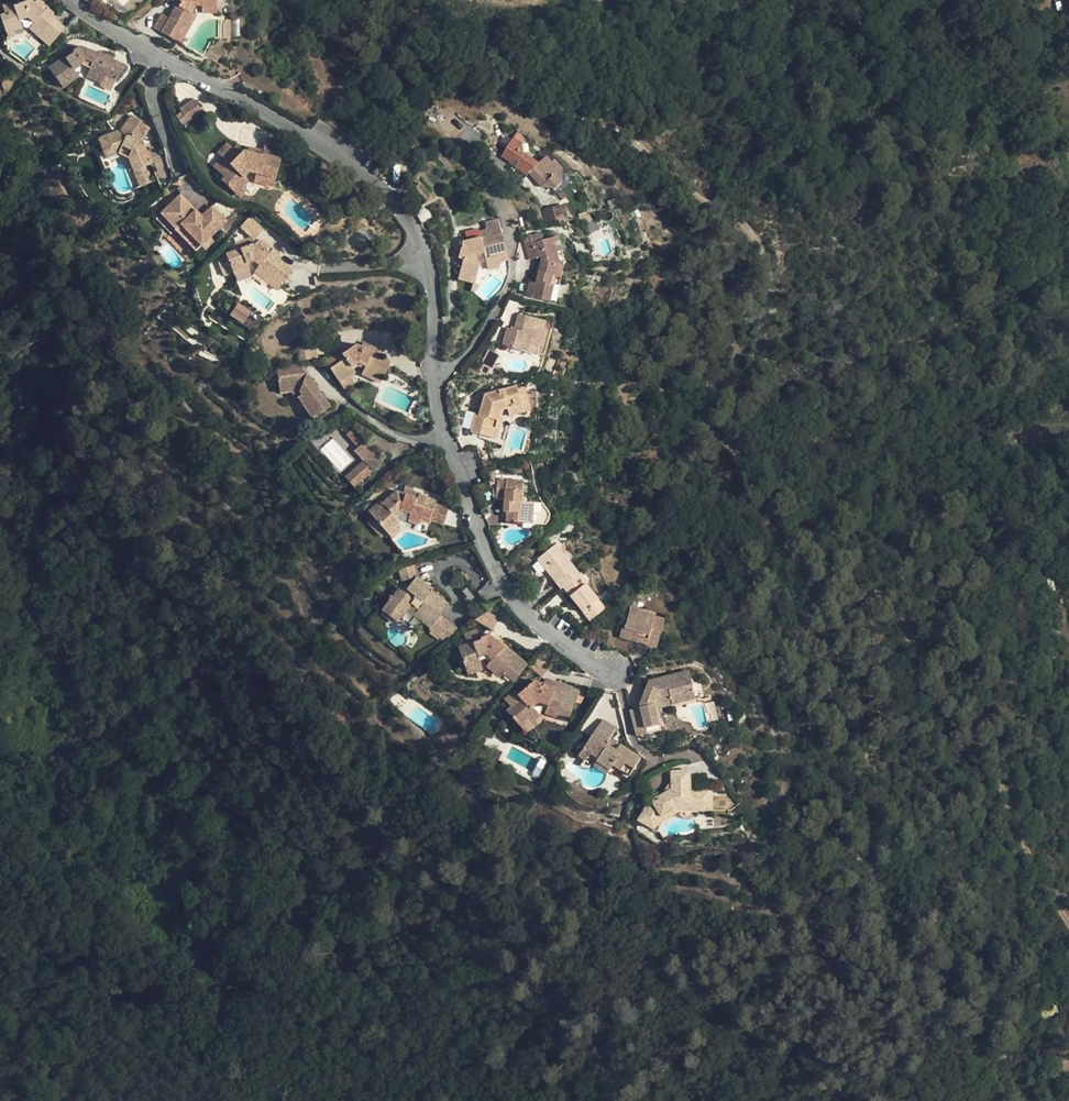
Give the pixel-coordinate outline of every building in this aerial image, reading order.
[(34,1),(33,0),(25,0),(14,4),(15,9),(5,13),(0,14),(6,31),(14,29),(22,26),(20,19),(27,16),(34,22),(29,27),(39,35),(54,18),(58,15),(47,5),(44,9),(34,1)] [(2,4),(5,13),(15,9),(14,4),(12,0),(2,4)] [(34,1),(44,9),(47,5),(48,5),(43,0),(35,0),(34,1)] [(161,31),(177,41),(181,34),(184,36),(196,15),(192,13),(197,5),(202,5),(202,8),(216,8),(216,0),(179,0),(181,1),(178,5),(176,5),(175,6),(169,16),(161,31)] [(152,26),(161,31),(169,16),(162,12),(152,26)] [(50,45),(65,27),(54,18),(39,35),(50,45)] [(16,35),(14,29),(6,31),(8,38),(16,35)] [(81,44),(73,49),(73,51),(65,57),(64,56),(49,67),(63,86),(78,75),(73,67),(81,62),(83,64),(89,67),(86,74),(102,82),(106,74),(113,58),(114,56),(98,49),(97,52),(81,44)] [(61,52),(64,56),(65,57),(73,51),(73,49),(70,45),(61,52)] [(127,65),(113,58),(106,74),(116,79),(127,65)] [(110,90),(116,79),(106,74),(102,82),(101,86),(110,90)] [(180,108),(184,115),(189,121),(203,111),(194,99),(180,108)] [(152,164),(144,142),(140,143),(136,134),(144,122),(132,114),(120,130),(99,136),(103,147),(110,166),(123,162),(133,188),(152,181),(147,166),(152,164)] [(149,126),(144,122),(136,134),(140,143),(144,142),(142,136),(149,126)] [(519,162),(516,166),(515,167),(525,175),(529,172),(541,185),(544,184),(549,185),(552,188),(554,190),(562,184),(560,182),(561,168),(554,160),(552,162),(546,157),(539,163),(524,153),(527,149),(513,139),(501,156),(509,162),(515,160),(519,162)] [(262,155),(249,152),(243,150),(236,144),(233,147),(228,143),(218,153),(227,162),(233,168),(222,180),(234,191),(241,184),(243,186),(248,181),(244,176),(249,170),(256,172),(254,180),(274,185),(280,158),(262,154),(262,155)] [(98,149),(106,168),(110,166),(103,147),(98,149)] [(251,147),(249,152),(262,155),(262,154),(264,150),(251,147)] [(216,173),(222,180),(233,168),(227,162),(216,173)] [(247,190),(243,186),(241,184),(234,191),(240,197),(247,190)] [(159,214),(175,229),(179,225),(200,245),(226,220),(211,206),(200,217),(178,194),(159,214)] [(377,217),(385,210),(378,203),(371,210),(377,217)] [(567,218),(564,204),(542,209),(545,223),(567,218)] [(250,215),(240,226),(250,235),(253,238),(254,239),(263,227),(250,215)] [(506,251),(501,229),(498,218),(485,221),(486,226),(484,228),(478,230),(478,228),(465,231),(467,239),(463,240),(458,258),(463,259),(458,279),(474,283),(479,262),(478,262),(475,261),(476,254),(483,253),(484,256),(506,251)] [(195,251),(200,245),(179,225),(175,229),(173,230),(195,251)] [(254,242),(253,238),(250,235),(234,242),(236,249),(254,242)] [(526,296),(555,302),(565,260),(559,236),(525,245),(529,260),(541,257),(541,261),(536,282),(529,282),(526,296)] [(281,255),(273,248),(269,252),(262,247),(256,241),(254,242),(236,249),(226,252),(234,273),(249,268),(247,262),(254,259),(260,264),(255,271),(270,283),(273,279),(280,285),(292,270),(278,259),(281,255)] [(266,242),(262,247),(269,252),(273,248),(266,242)] [(478,262),(484,256),(483,253),(476,254),(475,261),(478,262)] [(251,273),(249,268),(234,273),(236,279),(251,273)] [(277,288),(280,285),(273,279),(270,283),(277,288)] [(236,303),(230,315),(244,323),(251,310),(236,303)] [(553,323),(519,314),(515,329),(508,328),(504,345),(545,355),(553,323)] [(364,341),(361,346),(373,352),(373,353),(383,358),(382,349),(364,341)] [(315,342),(297,344),(299,359),(317,357),(315,342)] [(324,360),(340,382),(349,375),(355,372),(353,369),(351,367),(358,362),(365,365),(364,368),(361,374),(370,379),(373,375),(381,379),(389,361),(383,358),(373,353),(373,352),(361,346),(356,344),(342,353),(339,350),(324,360)] [(281,392),(291,390),(300,390),(302,394),(298,397),(304,406),(313,418),(330,406),(300,364),(278,368),(281,392)] [(340,382),(345,389),(354,383),(349,375),(340,382)] [(379,383),(381,379),(373,375),(370,379),(379,383)] [(501,410),(509,408),(523,405),(518,386),(485,394),(480,414),(476,414),(472,432),(497,438),(502,420),(498,419),(501,410)] [(299,408),(304,406),(298,397),(302,394),(300,390),(291,390),(293,400),(299,408)] [(525,412),(523,405),(509,408),(511,416),(525,412)] [(353,429),(346,435),(357,447),(364,440),(353,429)] [(366,460),(346,475),(355,486),(386,463),(369,441),(358,449),(366,460)] [(530,513),(530,503),(525,502),(523,503),(523,497),(524,481),(499,479),(498,497),(505,497),(505,512),(508,512),(507,522),(525,523),(525,513),(530,513)] [(406,485),(403,494),(416,497),(417,494),(418,492),(413,491),(414,488),(406,485)] [(374,517),(387,532),(395,525),(400,521),(408,520),(418,524),(420,520),(429,523),(436,503),(437,500),(417,494),(416,497),(403,494),(396,491),(382,503),(385,506),(374,517)] [(369,512),(373,516),(374,517),(385,506),(382,503),(381,502),(369,512)] [(449,507),(436,503),(429,523),(442,527),(449,507)] [(534,503),(530,503),(530,513),(525,513),(525,523),(533,524),(534,503)] [(381,538),(387,532),(374,517),(373,516),(367,522),(381,538)] [(400,530),(395,525),(387,532),(392,538),(400,530)] [(590,620),(606,608),(586,583),(588,582),(581,573),(579,574),(556,545),(538,558),(557,582),(557,583),(561,589),(564,587),(590,620)] [(401,581),(416,576),(414,566),(399,571),(401,581)] [(386,605),(400,616),(410,602),(420,609),(417,612),(433,625),(440,615),(449,604),(432,591),(433,590),(416,576),(408,586),(404,583),(397,591),(395,589),(392,593),(394,595),(386,605)] [(396,621),(400,616),(386,605),(383,610),(396,621)] [(648,639),(659,642),(665,620),(655,617),(655,614),(631,607),(627,623),(624,622),(620,637),(633,641),(635,637),(648,641),(648,639)] [(488,611),(475,619),(493,630),(500,618),(488,611)] [(430,628),(433,625),(417,612),(414,615),(430,628)] [(442,640),(458,630),(440,615),(433,625),(430,628),(429,630),(431,632),(429,634),(437,641),(439,639),(442,640)] [(463,633),(467,644),(480,639),(480,637),(476,629),(463,633)] [(527,665),(528,664),(505,644),(503,646),(489,633),(480,637),(480,639),(467,644),(458,648),(465,668),(480,663),(478,656),(484,653),(491,659),(486,666),(498,678),(503,673),(512,682),(527,665)] [(657,647),(659,642),(648,639),(648,641),(635,637),(633,641),(657,647)] [(538,654),(528,664),(527,665),(542,677),(551,666),(538,654)] [(482,670),(480,663),(465,668),(467,675),(482,670)] [(634,727),(637,736),(661,730),(656,709),(654,704),(657,698),(670,696),(672,704),(696,698),(689,672),(650,681),(640,704),(641,707),(645,724),(634,727)] [(546,679),(544,684),(555,687),(557,683),(546,679)] [(555,687),(544,684),(535,681),(518,694),(522,699),(512,708),(508,711),(523,730),(535,721),(541,716),(533,706),(539,702),(548,706),(545,714),(556,718),(558,714),(570,718),(579,691),(557,683),(555,687)] [(993,682),(986,684),(991,697),(998,694),(993,682)] [(505,699),(512,708),(522,699),(518,694),(515,691),(505,699)] [(672,705),(672,704),(670,696),(657,698),(654,704),(656,709),(672,705)] [(32,704),(33,717),(46,716),(45,703),(32,704)] [(630,710),(634,727),(645,724),(641,707),(630,710)] [(609,742),(611,738),(617,729),(603,720),(579,757),(605,775),(612,765),(628,776),(640,759),(620,746),(618,748),(615,746),(609,742)] [(537,723),(535,721),(523,730),(526,733),(537,723)] [(694,807),(694,790),(689,790),(689,773),(671,773),(671,780),(672,791),(662,796),(648,803),(632,818),(644,829),(659,814),(675,807),(694,807)] [(671,780),(662,796),(672,791),(671,780)] [(709,790),(694,790),(694,807),(675,807),(659,814),(644,829),(676,812),(710,813),(709,790)]
